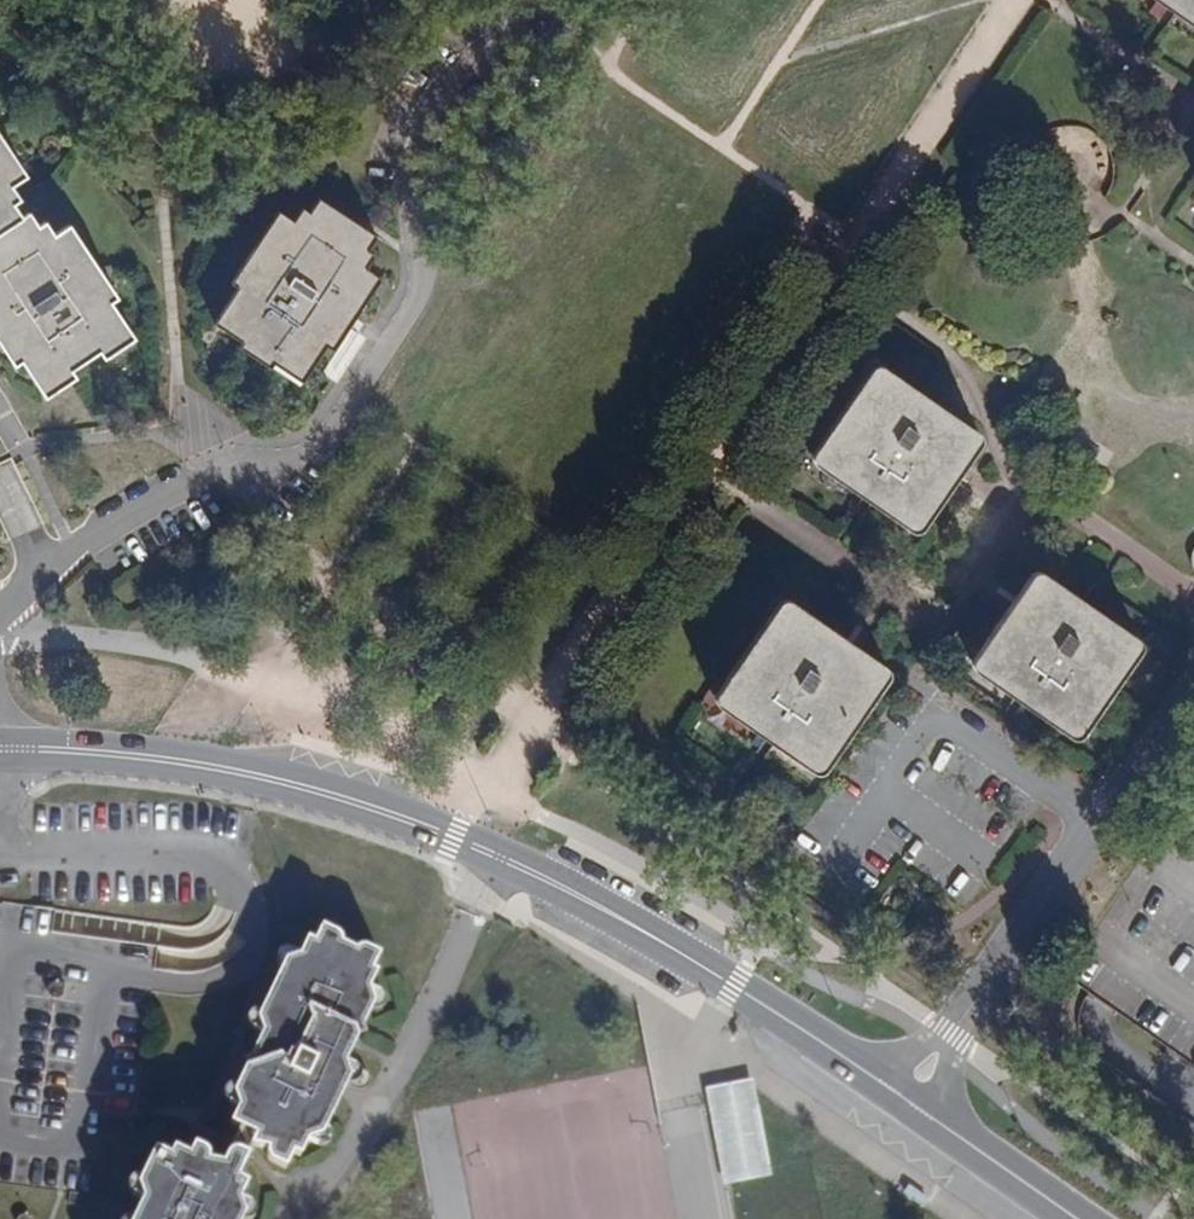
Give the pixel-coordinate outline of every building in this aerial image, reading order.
[(1158,2),(1176,13),(1179,9),(1193,20),(1193,0),(1160,0),(1158,2)] [(1176,13),(1193,26),(1193,20),(1179,9),(1176,13)] [(24,177),(5,147),(0,150),(0,159),(15,182),(24,177)] [(25,220),(15,205),(20,201),(10,186),(15,182),(0,159),(0,337),(18,365),(26,359),(44,388),(76,367),(105,348),(130,332),(109,299),(115,295),(90,255),(83,260),(65,232),(58,236),(49,223),(41,229),(33,215),(25,220)] [(290,223),(269,253),(262,248),(237,284),(243,288),(226,313),(254,333),(248,341),(243,349),(272,368),(277,361),(282,353),(310,371),(329,344),(335,347),(360,310),(353,305),(373,277),(365,271),(372,260),(366,255),(375,242),(324,206),(314,221),(307,215),(298,229),(290,223)] [(290,223),(283,218),(262,248),(269,253),(290,223)] [(83,260),(90,255),(72,227),(65,232),(83,260)] [(380,281),(373,277),(353,305),(360,310),(380,281)] [(226,313),(220,322),(248,341),(254,333),(226,313)] [(105,348),(110,356),(135,340),(130,332),(105,348)] [(304,380),(310,371),(282,353),(277,361),(304,380)] [(873,367),(870,370),(852,397),(855,399),(859,393),(863,395),(880,370),(887,375),(889,372),(882,367),(879,366),(876,366),(873,367)] [(44,388),(49,395),(81,375),(76,367),(44,388)] [(975,436),(966,430),(969,427),(889,372),(887,375),(880,370),(863,395),(859,393),(855,399),(852,397),(819,444),(822,447),(817,454),(842,472),(839,475),(856,487),(853,490),(872,504),(875,500),(891,511),(893,507),(919,524),(924,517),(927,519),(953,481),(931,466),(941,451),(963,467),(964,466),(957,461),(975,436)] [(957,461),(964,466),(979,444),(980,441),(980,437),(979,435),(977,432),(969,427),(966,430),(975,436),(957,461)] [(813,462),(815,465),(853,490),(856,487),(839,475),(842,472),(817,454),(822,447),(819,444),(813,452),(812,455),(812,458),(813,462)] [(931,466),(953,481),(963,467),(941,451),(931,466)] [(872,504),(910,529),(913,530),(916,530),(920,529),(927,519),(924,517),(919,524),(893,507),(891,511),(875,500),(872,504)] [(1048,583),(1051,579),(1043,574),(1037,572),(1034,573),(1030,576),(1016,597),(1023,602),(1041,578),(1048,583)] [(1016,597),(1006,611),(1021,621),(1011,636),(996,626),(979,651),(983,654),(978,660),(1003,677),(1001,681),(1017,692),(1015,696),(1032,709),(1035,705),(1052,716),(1054,713),(1079,729),(1083,722),(1087,725),(1121,676),(1117,673),(1120,669),(1117,666),(1134,641),(1126,637),(1129,633),(1051,579),(1048,583),(1041,578),(1023,602),(1016,597)] [(799,607),(791,601),(787,600),(784,600),(781,601),(767,621),(774,627),(789,605),(796,611),(799,607)] [(874,664),(877,660),(860,649),(851,664),(836,654),(846,640),(799,607),(796,611),(789,605),(774,627),(767,621),(722,686),(726,689),(721,696),(746,713),(743,716),(760,728),(757,732),(774,744),(777,740),(794,752),(797,748),(822,765),(826,758),(830,761),(875,696),(867,691),(882,670),(874,664)] [(1021,621),(1006,611),(996,626),(1011,636),(1021,621)] [(1117,673),(1121,676),(1139,650),(1140,647),(1141,644),(1139,640),(1137,637),(1129,633),(1126,637),(1134,641),(1117,666),(1120,669),(1117,673)] [(836,654),(851,664),(860,649),(846,640),(836,654)] [(974,668),(976,670),(1015,696),(1017,692),(1001,681),(1003,677),(978,660),(983,654),(979,651),(974,657),(973,661),(973,664),(974,668)] [(867,691),(875,696),(887,678),(888,675),(888,671),(887,668),(877,660),(874,664),(882,670),(867,691)] [(722,686),(717,694),(716,698),(716,700),(717,703),(719,706),(757,732),(760,728),(743,716),(746,713),(721,696),(726,689),(722,686)] [(1077,736),(1083,732),(1087,725),(1083,722),(1079,729),(1054,713),(1052,716),(1035,705),(1032,709),(1070,735),(1077,736)] [(819,772),(823,770),(825,768),(830,761),(826,758),(822,765),(797,748),(794,752),(777,740),(774,744),(813,770),(816,772),(819,772)] [(231,1123),(239,1127),(255,1135),(251,1144),(254,1145),(268,1148),(266,1154),(271,1161),(285,1167),(294,1153),(301,1157),(309,1140),(323,1135),(347,1083),(360,1088),(365,1088),(369,1085),(371,1080),(370,1075),(366,1072),(348,1062),(375,1001),(370,988),(378,971),(374,969),(381,953),(366,946),(361,945),(357,948),(342,941),(341,936),(339,933),(323,925),(315,941),(309,938),(300,954),(291,949),(258,1017),(262,1031),(233,1092),(239,1107),(231,1123)] [(66,982),(62,982),(58,982),(53,984),(50,986),(48,991),(50,995),(55,998),(60,997),(64,993),(66,989),(66,982)] [(717,1199),(769,1189),(750,1091),(699,1100),(701,1114),(717,1199)] [(249,1154),(254,1145),(251,1144),(255,1135),(239,1127),(231,1145),(249,1154)] [(249,1154),(231,1145),(220,1167),(211,1163),(210,1154),(203,1148),(194,1145),(189,1154),(173,1148),(170,1155),(156,1149),(138,1185),(143,1198),(133,1218),(243,1218),(246,1213),(241,1199),(248,1182),(239,1177),(249,1154)]
